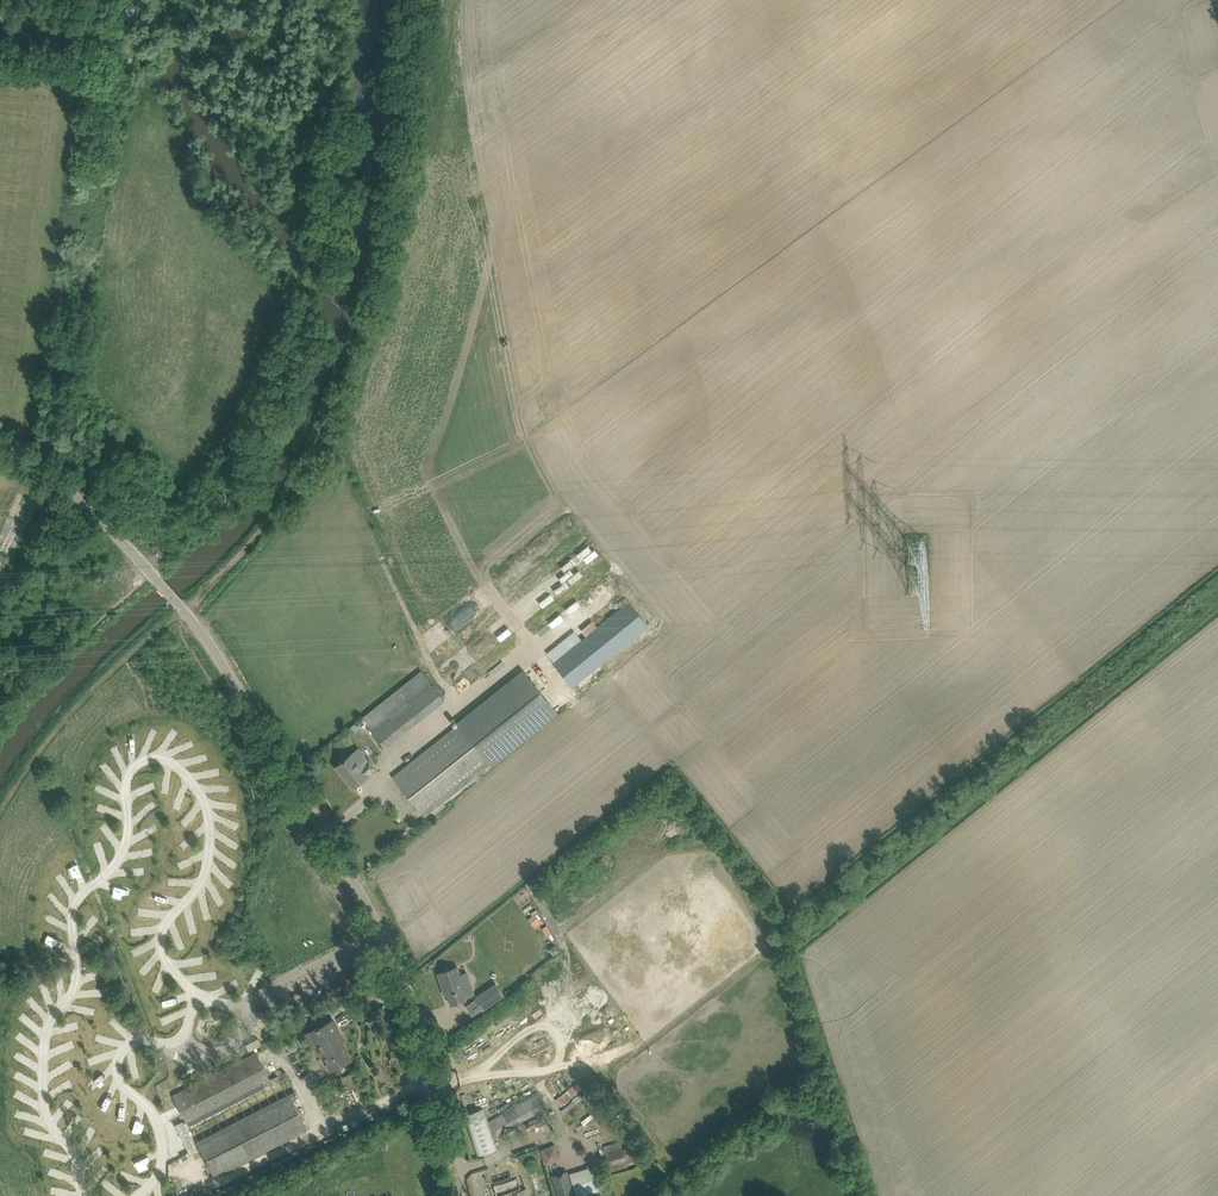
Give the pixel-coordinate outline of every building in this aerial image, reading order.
[(158,546),(150,552),(156,560),(164,553),(158,546)] [(522,559),(510,564),(515,576),(527,570),(522,559)] [(629,603),(555,664),(572,685),(646,625),(629,603)] [(392,777),(424,816),(490,764),(556,711),(524,671),(458,724),(392,777)] [(384,747),(399,735),(377,706),(362,717),(370,727),(369,728),(384,747)] [(355,724),(347,729),(351,734),(358,729),(355,724)] [(351,754),(335,766),(352,787),(367,775),(367,774),(375,767),(369,760),(368,761),(358,748),(351,754)] [(467,971),(459,973),(457,967),(449,970),(437,974),(444,992),(446,991),(451,1004),(465,999),(464,997),(474,993),(467,971)] [(496,983),(474,998),(482,1010),(504,995),(496,983)] [(341,1040),(343,1039),(333,1020),(311,1031),(330,1069),(351,1059),(341,1040)] [(256,1052),(173,1095),(186,1121),(187,1122),(270,1079),(256,1052)] [(555,1099),(561,1106),(578,1091),(573,1084),(555,1099)] [(490,1122),(497,1135),(546,1106),(539,1093),(490,1122)] [(290,1097),(198,1145),(215,1177),(307,1129),(297,1110),(290,1097)] [(496,1149),(482,1108),(464,1114),(478,1155),(496,1149)] [(183,1120),(175,1124),(188,1151),(196,1147),(183,1120)] [(603,1146),(610,1171),(627,1166),(627,1165),(645,1159),(639,1139),(630,1142),(631,1146),(622,1148),(620,1142),(603,1146)] [(539,1149),(545,1164),(561,1158),(554,1143),(539,1149)] [(48,1151),(50,1165),(57,1163),(55,1149),(48,1151)] [(517,1192),(526,1189),(521,1173),(512,1176),(509,1168),(489,1175),(491,1182),(489,1183),(493,1195),(518,1195),(517,1192)] [(559,1195),(574,1195),(566,1171),(552,1175),(559,1195)]
